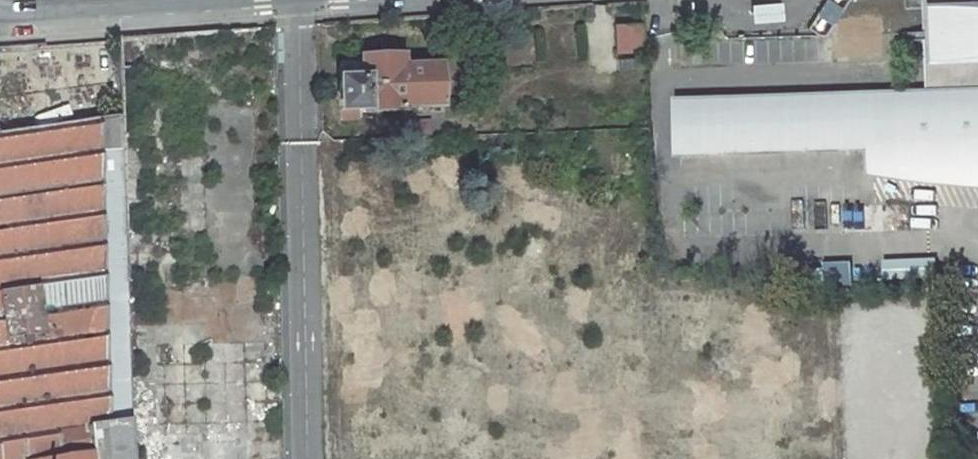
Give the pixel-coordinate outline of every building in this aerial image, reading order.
[(928,91),(977,92),(977,7),(974,7),(973,0),(925,0),(928,91)] [(781,1),(750,3),(751,23),(782,21),(781,1)] [(578,19),(576,4),(551,6),(552,21),(578,19)] [(645,50),(643,23),(616,24),(617,52),(645,50)] [(383,46),(384,58),(396,58),(396,46),(383,46)] [(620,72),(646,70),(645,57),(619,59),(620,72)] [(442,107),(440,67),(403,68),(403,58),(396,58),(384,58),(362,59),(362,62),(342,62),(342,82),(340,82),(341,120),(358,119),(358,111),(364,111),(364,112),(404,111),(404,109),(442,107)] [(677,158),(890,151),(897,101),(899,91),(675,98),(677,158)] [(897,101),(890,151),(887,169),(952,177),(977,178),(977,98),(897,101)] [(124,115),(100,120),(111,422),(131,420),(124,241),(124,115)] [(131,420),(111,422),(100,120),(0,134),(0,458),(135,458),(131,420)]
